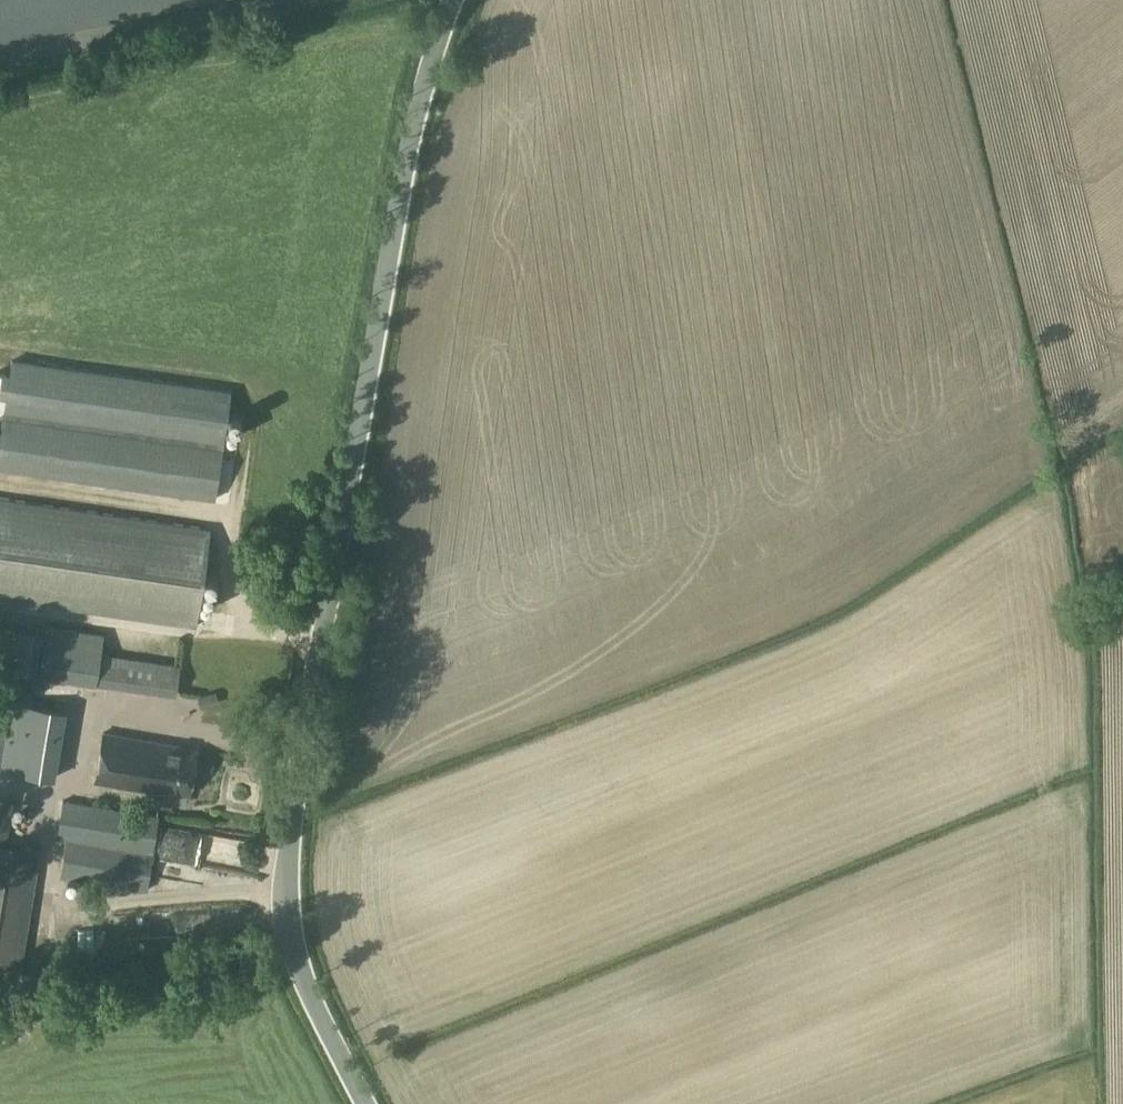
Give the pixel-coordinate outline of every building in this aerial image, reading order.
[(214,499),(229,394),(9,363),(5,390),(0,390),(0,469),(214,499)] [(196,627),(209,530),(0,500),(0,599),(196,627)] [(44,636),(39,676),(95,684),(99,656),(103,634),(46,625),(44,636)] [(20,632),(15,672),(39,676),(44,636),(20,632)] [(99,656),(95,684),(164,695),(168,666),(99,656)] [(216,692),(198,697),(201,709),(219,705),(216,692)] [(58,780),(70,711),(0,700),(0,770),(58,780)] [(104,732),(96,782),(143,790),(143,792),(150,794),(149,802),(183,808),(185,797),(189,798),(197,750),(171,746),(171,744),(104,732)] [(18,986),(41,850),(7,842),(15,797),(0,795),(0,983),(18,986)] [(60,798),(54,838),(66,840),(153,853),(158,815),(60,798)] [(66,840),(60,878),(147,892),(153,853),(66,840)]
